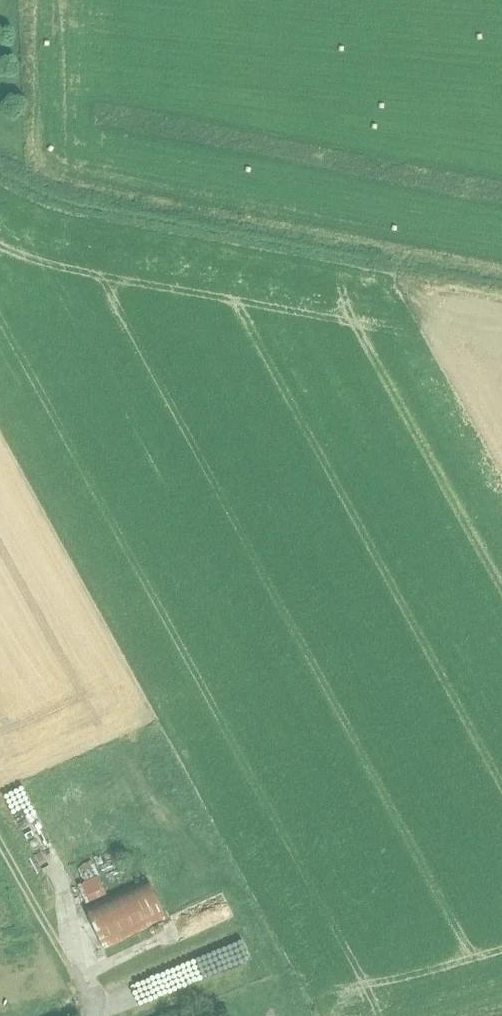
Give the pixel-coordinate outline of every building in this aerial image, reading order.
[(0,793),(9,808),(24,799),(15,784),(0,793)] [(95,867),(108,865),(106,852),(93,853),(95,867)] [(77,876),(92,870),(87,859),(73,864),(77,876)] [(99,876),(78,885),(86,904),(107,895),(99,876)] [(141,883),(85,910),(104,949),(160,921),(167,917),(148,879),(141,883)] [(161,965),(167,985),(245,959),(238,939),(161,965)] [(212,1000),(205,1003),(209,1014),(216,1011),(212,1000)]
